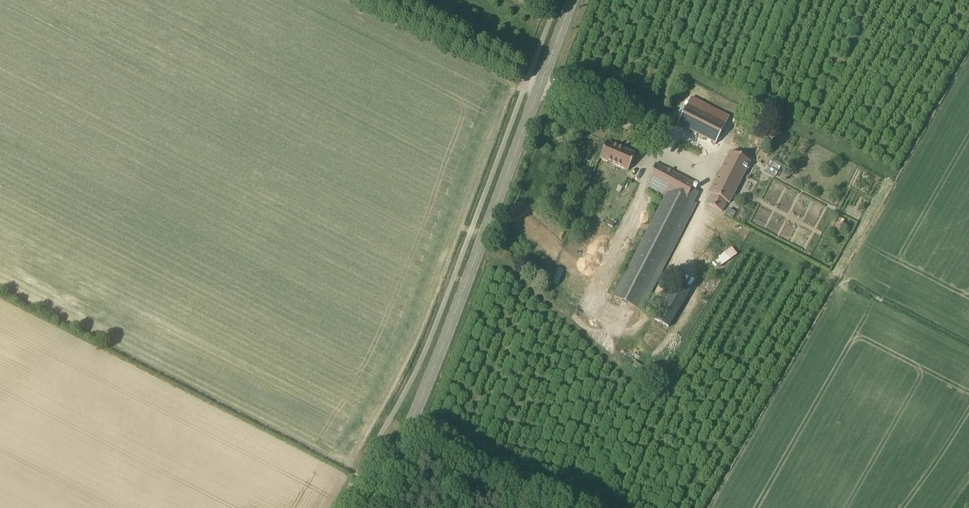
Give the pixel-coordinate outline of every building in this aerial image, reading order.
[(678,99),(669,119),(709,136),(717,116),(678,99)] [(750,111),(740,107),(736,114),(747,119),(750,111)] [(628,171),(631,164),(635,155),(607,142),(600,158),(628,171)] [(712,195),(707,204),(722,212),(727,202),(729,204),(750,162),(730,152),(709,193),(712,195)] [(765,171),(777,177),(783,164),(770,159),(765,171)] [(699,193),(692,189),(694,184),(655,164),(647,186),(664,195),(613,296),(635,307),(690,200),(694,202),(699,193)] [(599,180),(602,168),(597,167),(594,178),(599,180)] [(833,230),(840,232),(845,220),(838,217),(833,230)] [(719,267),(730,260),(725,253),(714,260),(719,267)] [(694,280),(683,273),(656,321),(667,327),(694,280)]
